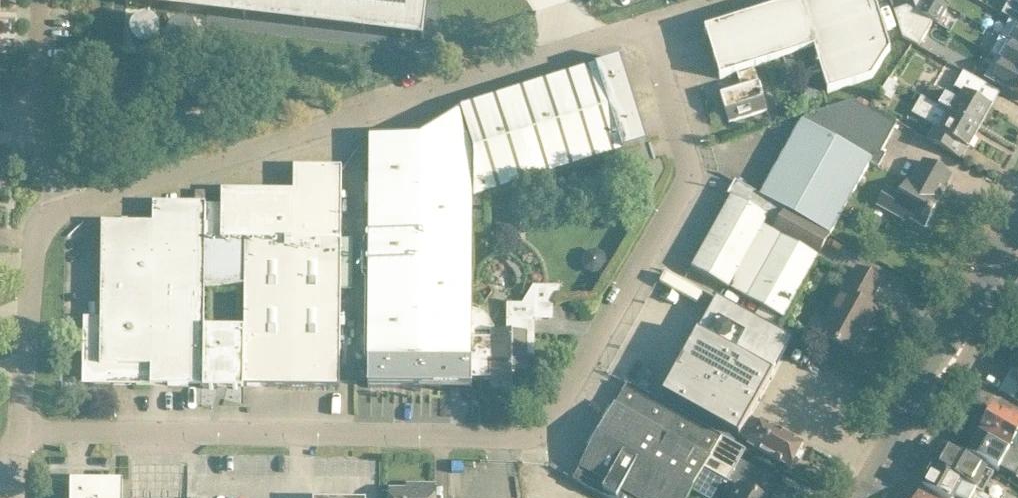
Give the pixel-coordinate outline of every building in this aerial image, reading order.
[(126,6),(424,41),(429,0),(126,0),(126,6)] [(823,72),(829,93),(872,80),(890,52),(874,0),(804,0),(705,31),(720,79),(737,74),(742,90),(721,97),(729,123),(767,111),(761,92),(754,68),(784,59),(791,82),(823,72)] [(913,1),(917,12),(933,22),(943,5),(933,0),(913,0),(913,1)] [(1002,15),(1010,20),(1017,24),(1017,0),(1010,0),(1002,15)] [(904,39),(920,48),(934,23),(933,22),(917,12),(910,8),(895,12),(904,39)] [(1010,20),(1000,37),(1012,44),(1017,47),(1017,24),(1010,20)] [(1017,61),(1017,47),(1012,44),(1006,54),(1017,61)] [(1017,70),(996,58),(984,79),(1002,89),(1004,86),(1017,94),(1017,70)] [(440,391),(451,391),(472,392),(472,381),(492,381),(492,389),(512,389),(512,371),(527,371),(527,356),(535,356),(535,321),(553,321),(554,305),(551,305),(562,287),(534,287),(523,305),(507,305),(507,321),(507,335),(492,335),(492,327),(489,321),(486,316),(483,314),(478,311),(473,310),(471,310),(472,219),(490,219),(490,195),(647,145),(620,59),(460,110),(421,137),(370,137),(368,388),(420,388),(420,392),(440,391)] [(916,94),(921,97),(925,100),(926,99),(980,129),(1000,93),(963,73),(955,88),(963,93),(958,103),(932,88),(922,83),(916,94)] [(925,100),(921,97),(912,115),(935,128),(928,141),(942,148),(959,158),(966,147),(969,149),(980,129),(926,99),(925,100)] [(852,102),(805,117),(761,196),(761,197),(831,236),(871,164),(874,166),(896,126),(852,102)] [(794,117),(790,105),(773,111),(777,123),(794,117)] [(367,153),(367,143),(357,143),(357,153),(367,153)] [(943,191),(952,177),(924,162),(911,185),(907,183),(899,198),(887,191),(879,205),(907,221),(909,219),(925,228),(940,201),(937,200),(942,191),(943,191)] [(244,287),(244,328),(218,328),(217,389),(218,389),(220,381),(238,387),(340,388),(342,168),(294,167),(294,192),(222,191),(222,205),(220,205),(219,253),(218,287),(244,287)] [(692,269),(709,278),(783,321),(805,281),(824,247),(831,236),(761,197),(761,196),(736,182),(728,196),(732,198),(692,269)] [(195,202),(206,202),(206,192),(196,192),(195,202)] [(203,328),(203,287),(218,287),(219,253),(220,205),(153,204),(153,224),(102,223),(101,318),(84,318),(83,385),(204,386),(204,389),(217,389),(218,328),(203,328)] [(869,307),(882,283),(857,269),(820,336),(854,355),(878,312),(869,307)] [(664,396),(740,439),(775,376),(699,333),(664,396)] [(1009,372),(1017,377),(1017,357),(1009,372)] [(573,481),(603,497),(688,497),(692,491),(704,468),(704,469),(722,438),(626,384),(573,481)] [(981,432),(1010,448),(1017,434),(1017,416),(1014,413),(1011,419),(994,409),(981,432)] [(804,446),(786,436),(760,421),(747,445),(791,469),(794,464),(799,463),(803,456),(801,451),(804,446)] [(968,455),(987,466),(996,471),(999,473),(999,471),(1017,482),(1017,458),(979,436),(971,450),(968,455)] [(982,495),(994,476),(946,447),(934,467),(982,495)] [(941,497),(954,497),(955,496),(959,497),(987,497),(982,495),(934,467),(922,488),(941,497)] [(692,491),(704,497),(760,497),(740,487),(739,488),(728,481),(704,468),(692,491)] [(121,485),(73,485),(73,497),(121,497),(121,485)] [(390,497),(434,497),(434,487),(418,487),(418,492),(390,492),(390,497)]
